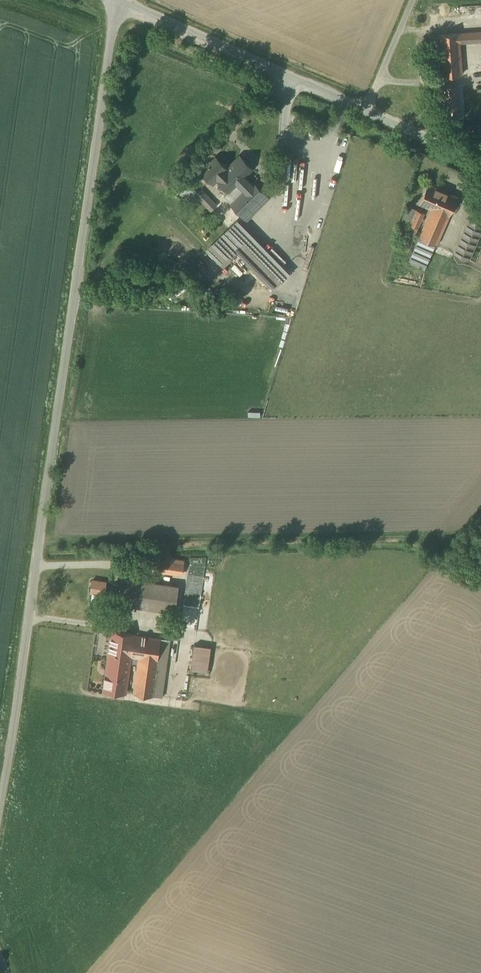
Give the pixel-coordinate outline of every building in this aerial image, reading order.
[(439,35),(442,75),(461,74),(459,42),(480,41),(480,31),(439,35)] [(231,204),(251,184),(244,176),(252,169),(240,156),(229,167),(226,164),(225,166),(222,163),(221,164),(216,158),(201,171),(213,184),(217,180),(229,192),(224,197),(231,204)] [(253,182),(251,184),(231,204),(242,215),(254,204),(259,209),(269,198),(253,182)] [(434,209),(448,216),(456,197),(428,185),(420,203),(434,209)] [(197,192),(188,201),(195,208),(201,202),(211,211),(217,205),(201,189),(197,192)] [(469,259),(480,232),(480,208),(475,205),(454,253),(469,259)] [(435,245),(448,216),(434,209),(431,216),(429,215),(419,237),(435,245)] [(424,213),(417,210),(401,248),(408,251),(424,213)] [(237,221),(222,236),(235,249),(247,237),(250,234),(237,221)] [(247,237),(235,249),(266,281),(281,267),(250,234),(247,237)] [(235,249),(222,236),(207,249),(221,263),(235,249)] [(281,267),(266,281),(274,289),(288,274),(281,267)] [(204,594),(206,557),(189,557),(188,593),(204,594)] [(156,559),(155,570),(182,574),(184,560),(171,558),(171,561),(156,559)] [(180,585),(120,576),(117,605),(176,613),(180,585)] [(108,581),(88,579),(85,597),(105,600),(108,581)] [(130,657),(133,657),(132,663),(138,664),(134,694),(162,698),(170,640),(111,631),(107,654),(109,654),(130,657)] [(213,647),(194,644),(191,672),(209,674),(213,647)] [(130,657),(109,654),(104,690),(125,693),(130,657)]
